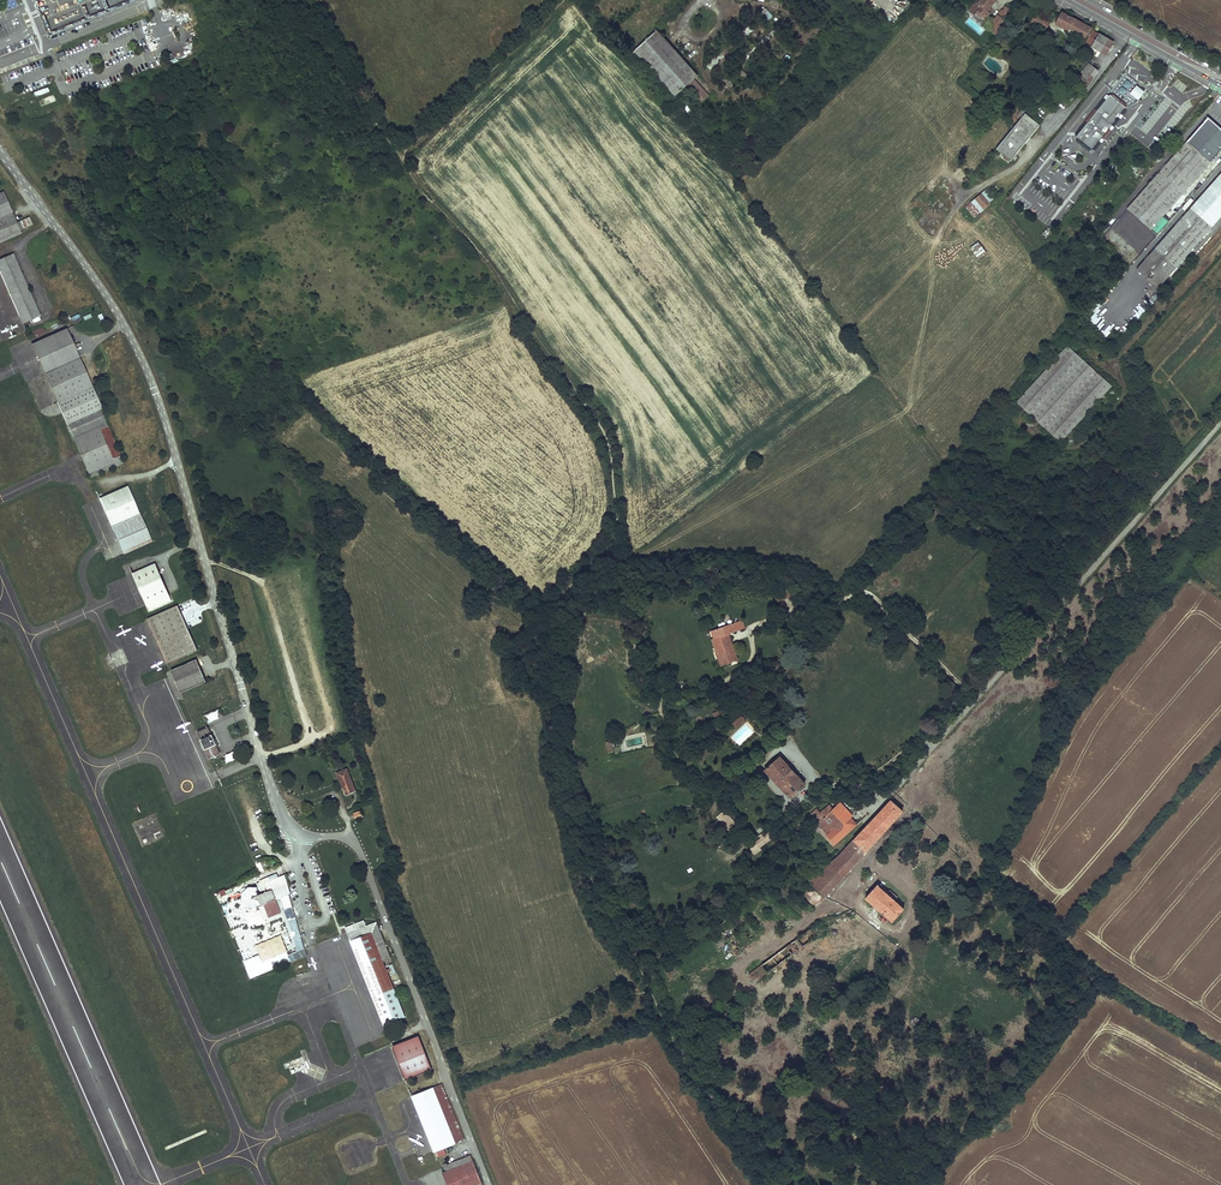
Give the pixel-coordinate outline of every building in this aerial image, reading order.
[(970,11),(975,16),(977,14),(985,20),(990,13),(987,11),(990,9),(995,2),(993,0),(981,0),(977,6),(974,5),(970,11)] [(1006,7),(1002,12),(1007,16),(1010,12),(1011,11),(1006,7)] [(764,23),(772,18),(768,9),(759,13),(764,23)] [(1062,12),(1056,24),(1069,31),(1069,33),(1079,38),(1081,34),(1086,37),(1091,28),(1062,12)] [(985,20),(977,14),(975,16),(974,18),(982,24),(985,20)] [(998,16),(991,24),(995,27),(991,31),(994,33),(1004,21),(998,16)] [(1035,16),(1032,22),(1045,30),(1049,23),(1035,16)] [(698,75),(657,31),(632,52),(635,55),(636,53),(675,96),(686,86),(701,103),(709,95),(694,79),(698,75)] [(1093,31),(1086,44),(1106,55),(1114,42),(1093,31)] [(1088,63),(1075,80),(1078,82),(1077,83),(1083,88),(1084,89),(1098,71),(1088,63)] [(1129,94),(1137,101),(1144,93),(1136,86),(1129,94)] [(36,97),(50,92),(48,88),(34,93),(36,97)] [(1029,92),(1020,103),(1024,106),(1017,115),(1020,118),(1038,97),(1035,94),(1033,96),(1029,92)] [(1074,134),(1076,136),(1108,96),(1106,94),(1074,134)] [(1076,136),(1075,137),(1076,139),(1082,143),(1083,141),(1085,143),(1083,144),(1084,145),(1085,143),(1087,145),(1086,146),(1090,150),(1092,151),(1099,141),(1101,142),(1103,139),(1102,138),(1110,128),(1111,129),(1122,115),(1121,114),(1126,107),(1110,94),(1108,96),(1076,136)] [(1015,125),(996,149),(1010,161),(1039,125),(1025,114),(1015,125)] [(1159,173),(1183,194),(1220,150),(1220,129),(1207,117),(1159,173)] [(1076,139),(1075,140),(1089,151),(1090,150),(1086,146),(1084,145),(1083,144),(1082,143),(1076,139)] [(1159,173),(1127,209),(1151,230),(1183,194),(1159,173)] [(1143,263),(1164,281),(1220,216),(1220,174),(1143,263)] [(988,188),(985,191),(993,200),(996,197),(988,188)] [(985,191),(983,192),(990,201),(993,200),(985,191)] [(2,192),(0,194),(0,243),(21,234),(20,230),(33,225),(29,217),(16,223),(2,192)] [(983,192),(981,194),(988,203),(990,201),(983,192)] [(981,194),(976,198),(984,209),(989,205),(988,203),(981,194)] [(984,209),(976,198),(965,207),(974,217),(984,209)] [(977,258),(986,252),(979,243),(970,249),(977,258)] [(13,255),(0,261),(0,273),(23,324),(40,317),(13,255)] [(1164,281),(1143,263),(1136,270),(1157,288),(1164,281)] [(28,330),(30,333),(64,317),(63,314),(57,317),(28,330)] [(71,318),(74,324),(75,324),(82,321),(79,314),(71,318)] [(43,328),(31,333),(33,337),(44,332),(43,328)] [(85,372),(66,329),(31,345),(58,405),(68,427),(90,478),(123,464),(100,410),(102,409),(85,372)] [(1068,346),(1016,402),(1060,442),(1112,386),(1068,346)] [(151,540),(127,485),(98,498),(124,553),(151,540)] [(169,595),(155,563),(132,574),(146,605),(149,611),(172,600),(169,595)] [(187,629),(177,606),(147,619),(167,663),(196,650),(187,629)] [(738,622),(726,626),(728,630),(735,627),(737,632),(741,630),(738,622)] [(726,626),(712,631),(715,639),(715,640),(717,639),(721,649),(716,651),(718,656),(720,655),(723,664),(738,659),(736,653),(734,654),(733,650),(735,650),(730,638),(728,639),(727,635),(737,632),(735,627),(728,630),(726,626)] [(712,640),(716,651),(721,649),(717,639),(715,640),(715,639),(712,640)] [(196,659),(171,670),(173,675),(181,693),(206,682),(196,659)] [(742,715),(732,724),(735,728),(745,719),(742,715)] [(220,753),(208,726),(197,731),(209,759),(220,753)] [(780,756),(765,770),(790,797),(805,784),(780,756)] [(357,791),(348,768),(336,773),(341,787),(342,789),(344,788),(347,795),(357,791)] [(891,801),(854,840),(866,852),(903,811),(891,801)] [(816,810),(808,817),(813,821),(814,820),(818,825),(818,824),(823,820),(827,826),(823,830),(828,836),(827,837),(834,845),(851,830),(845,823),(851,818),(853,817),(840,803),(833,809),(830,806),(820,814),(816,810)] [(364,817),(361,810),(353,813),(356,820),(364,817)] [(741,829),(724,811),(717,818),(724,825),(734,836),(741,829)] [(851,818),(845,823),(851,830),(857,825),(855,823),(851,818)] [(818,824),(823,830),(827,826),(823,820),(818,824)] [(791,830),(789,828),(787,829),(790,833),(789,834),(792,837),(794,835),(793,834),(797,831),(799,834),(808,827),(803,821),(791,830)] [(756,844),(750,849),(755,855),(762,850),(760,848),(773,838),(767,830),(759,836),(761,838),(755,842),(756,844)] [(854,840),(852,843),(859,850),(850,860),(855,865),(866,852),(854,840)] [(838,857),(809,882),(826,897),(836,886),(832,883),(841,873),(845,876),(855,865),(850,860),(859,850),(852,843),(838,857)] [(841,873),(832,883),(836,886),(845,876),(841,873)] [(272,891),(275,898),(279,897),(288,893),(290,892),(285,875),(278,878),(277,874),(260,881),(264,890),(270,888),(272,891)] [(877,884),(866,897),(892,921),(904,908),(895,900),(887,892),(877,884)] [(275,898),(272,891),(261,896),(259,895),(257,891),(257,889),(249,888),(244,894),(243,901),(247,906),(248,906),(255,907),(263,904),(269,917),(280,913),(275,898)] [(890,889),(887,892),(895,900),(898,896),(890,889)] [(293,907),(288,893),(279,897),(285,910),(284,911),(288,919),(292,918),(288,909),(293,907)] [(297,951),(304,949),(296,919),(289,920),(297,951)] [(347,933),(366,926),(364,920),(345,928),(347,932),(347,933)] [(366,926),(347,933),(384,1026),(406,1017),(395,992),(384,961),(391,958),(377,922),(377,927),(366,926)] [(419,1037),(393,1047),(406,1081),(432,1070),(429,1062),(419,1037)] [(441,1084),(412,1096),(435,1151),(437,1151),(439,1157),(446,1154),(444,1148),(464,1139),(441,1084)] [(443,1165),(446,1172),(443,1173),(447,1184),(483,1184),(471,1156),(464,1159),(447,1166),(447,1164),(443,1165)]
